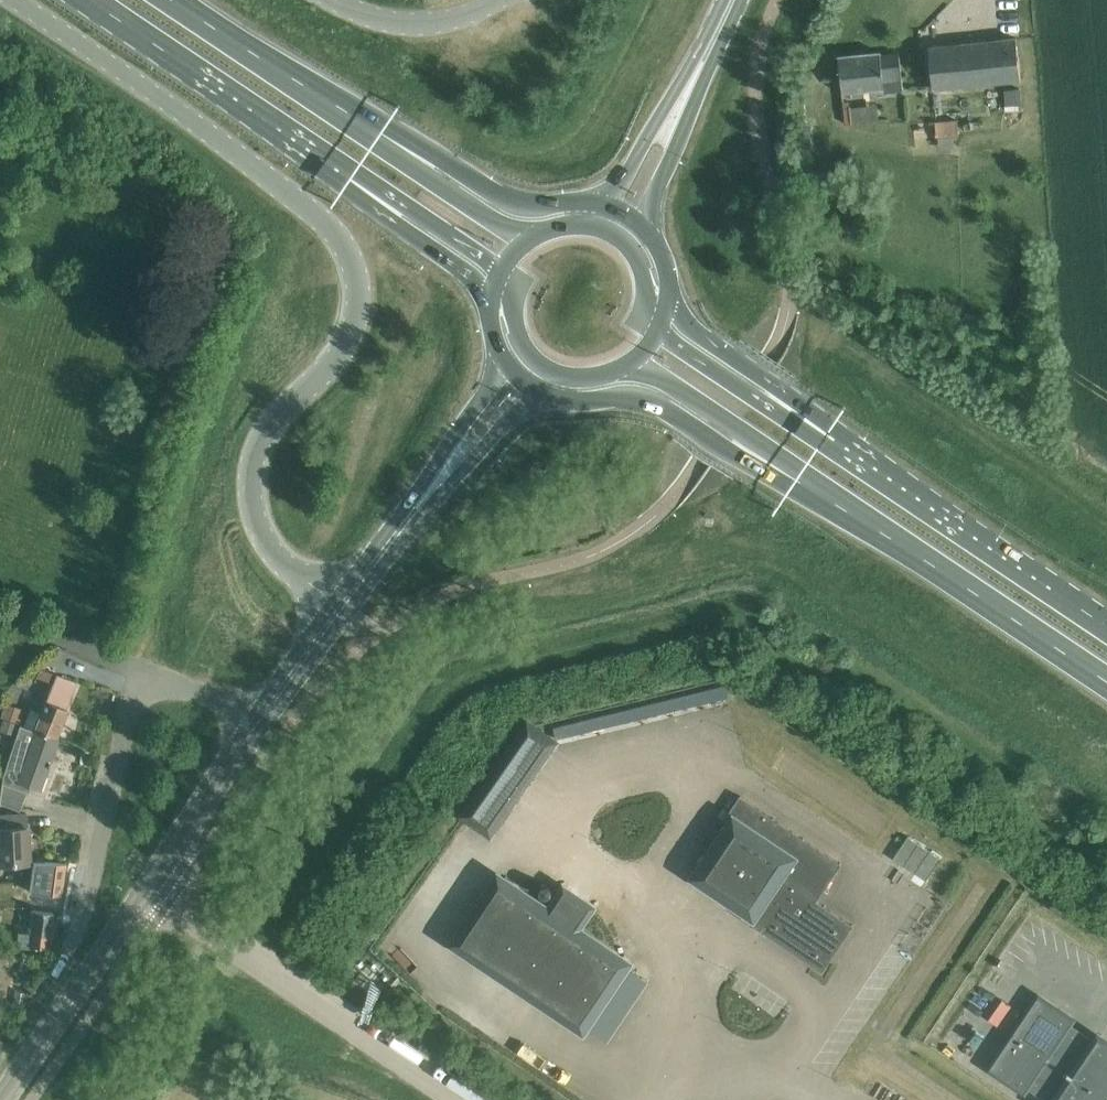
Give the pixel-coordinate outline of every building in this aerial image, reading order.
[(930,47),(934,90),(1022,82),(1018,39),(930,47)] [(840,57),(844,92),(886,88),(882,53),(840,57)] [(1009,100),(1023,99),(1022,85),(1007,86),(1009,100)] [(845,101),(847,123),(855,123),(854,105),(850,106),(850,101),(845,101)] [(938,123),(939,139),(960,137),(959,121),(938,123)] [(56,676),(33,731),(53,739),(76,684),(56,676)] [(556,739),(728,697),(726,686),(553,728),(556,739)] [(0,714),(0,716),(20,722),(24,710),(4,703),(0,714)] [(3,718),(0,727),(0,729),(14,734),(18,723),(3,718)] [(528,724),(465,814),(490,832),(554,742),(528,724)] [(33,731),(19,725),(14,741),(2,776),(0,794),(0,803),(1,804),(18,810),(25,792),(27,786),(30,786),(38,789),(56,740),(53,739),(33,731)] [(760,931),(822,972),(853,926),(816,901),(841,864),(739,796),(722,821),(730,826),(696,877),(765,923),(760,931)] [(26,863),(25,814),(0,815),(0,863),(26,863)] [(910,876),(929,885),(946,850),(907,833),(896,856),(915,865),(910,876)] [(29,891),(60,895),(65,864),(45,862),(45,863),(33,862),(29,891)] [(454,943),(583,1030),(628,963),(498,876),(454,943)] [(19,945),(45,948),(47,936),(50,937),(53,914),(31,911),(27,939),(19,938),(19,945)] [(1100,1039),(1101,1037),(1098,1036),(1094,1042),(1085,1035),(1069,1025),(1073,1019),(1038,996),(989,1069),(1024,1092),(1028,1086),(1049,1099),(1106,1099),(1106,1043),(1100,1039)]
